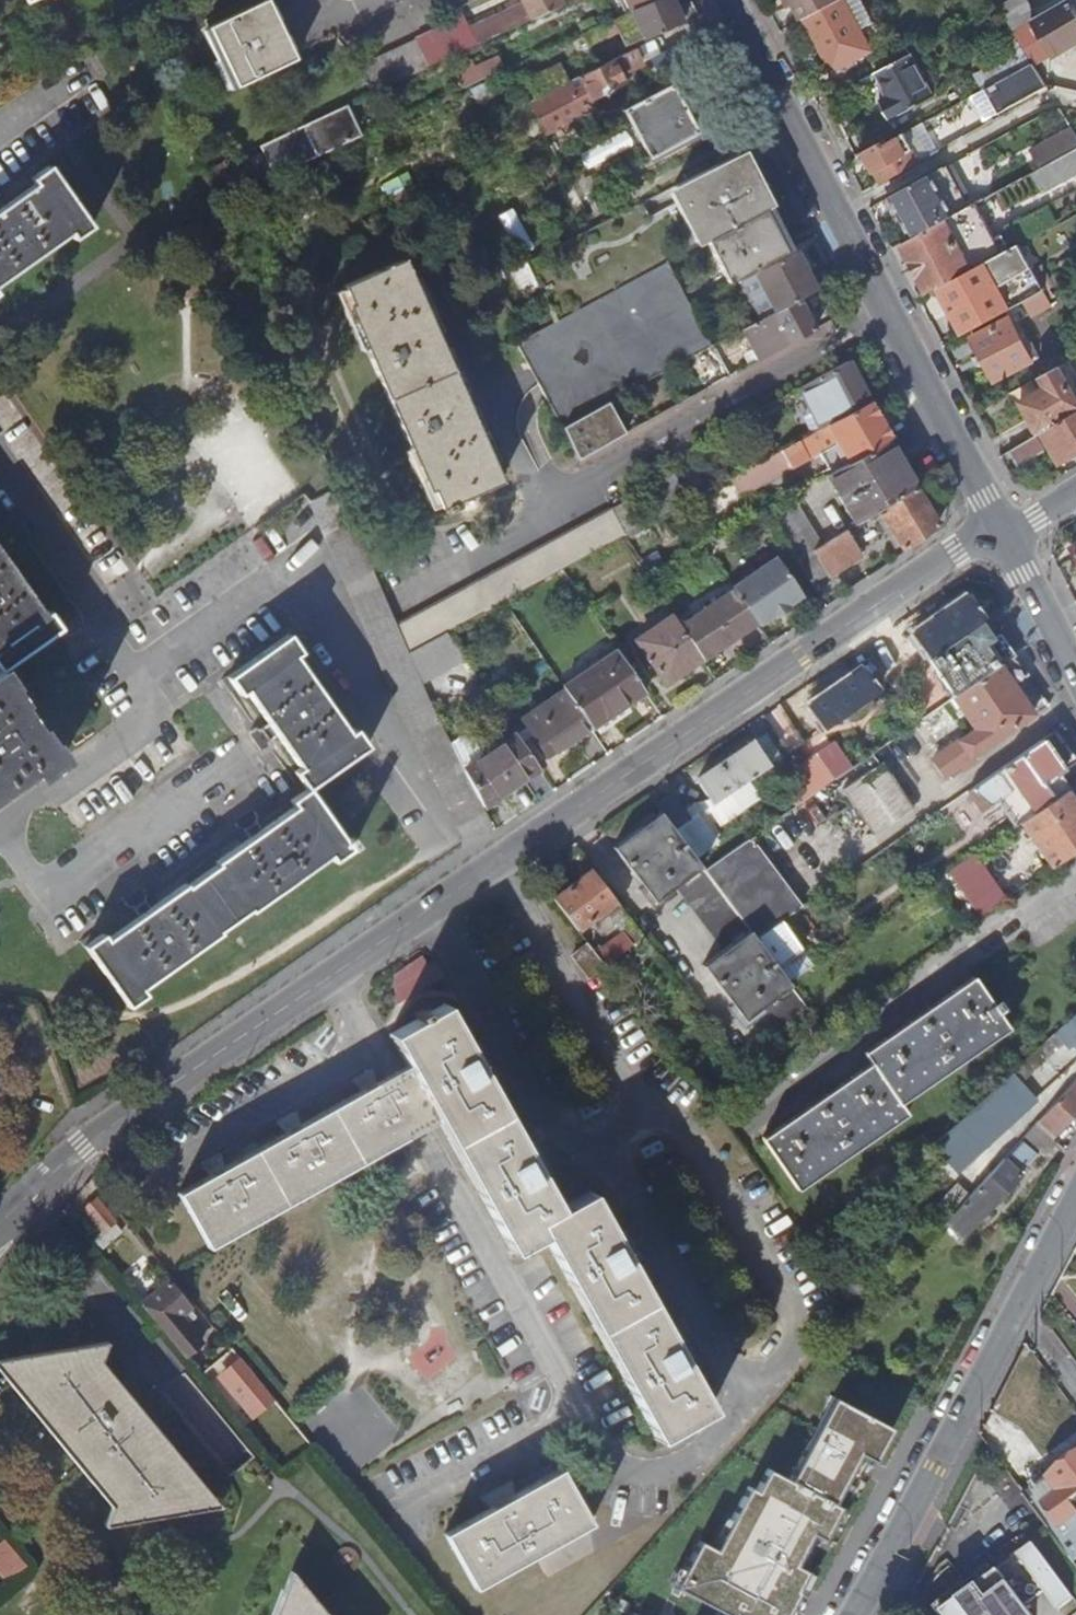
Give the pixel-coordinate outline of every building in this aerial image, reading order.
[(236,87),(296,58),(270,0),(264,0),(209,26),(236,87)] [(471,48),(562,7),(559,0),(522,0),(524,5),(464,33),(458,22),(418,41),(362,67),(373,94),(431,67),(471,48)] [(644,38),(681,21),(672,0),(658,0),(634,10),(625,15),(624,15),(613,20),(582,34),(587,44),(618,30),(623,42),(641,33),(644,38)] [(658,0),(630,0),(631,2),(622,7),(625,15),(634,10),(658,0)] [(788,3),(794,1),(804,20),(806,20),(842,0),(787,0),(788,3)] [(845,0),(842,0),(806,20),(833,73),(872,52),(845,0)] [(1032,21),(1053,57),(1075,43),(1075,3),(1074,0),(1069,0),(1032,21)] [(1026,25),(1012,33),(1032,66),(1034,68),(1047,60),(1026,25)] [(529,102),(546,136),(597,109),(593,101),(624,86),(619,75),(639,65),(633,51),(580,77),(566,83),(529,102)] [(454,70),(463,89),(505,70),(500,58),(476,69),(473,61),(454,70)] [(911,58),(863,85),(877,110),(881,108),(891,126),(935,102),(911,58)] [(1032,66),(983,91),(996,115),(1046,88),(1034,68),(1032,66)] [(698,134),(674,85),(625,109),(650,158),(698,134)] [(349,105),(259,147),(272,177),(363,136),(349,105)] [(1041,170),(1051,164),(1075,151),(1075,136),(1073,130),(1031,153),(1041,170)] [(874,173),(880,184),(919,163),(903,135),(880,148),(861,158),(863,164),(867,162),(874,173)] [(858,154),(861,158),(880,148),(878,144),(858,154)] [(536,286),(555,321),(666,262),(706,241),(772,205),(743,150),(674,186),(681,200),(649,217),(641,203),(525,263),(536,286)] [(1051,164),(1063,183),(1075,175),(1075,151),(1051,164)] [(71,233),(74,238),(91,226),(49,166),(32,178),(36,183),(0,208),(0,283),(71,233)] [(938,171),(925,179),(947,220),(961,213),(938,171)] [(880,203),(903,244),(947,220),(925,179),(880,203)] [(793,248),(772,205),(706,241),(728,282),(793,248)] [(927,294),(937,288),(985,262),(1001,253),(975,205),(961,213),(947,220),(903,244),(901,245),(927,294)] [(798,299),(816,289),(796,251),(754,274),(774,312),(798,299)] [(500,482),(403,261),(343,288),(351,305),(346,308),(428,492),(431,489),(440,508),(443,507),(445,511),(452,508),(451,503),(500,482)] [(555,321),(523,338),(515,343),(561,428),(563,426),(580,457),(625,433),(608,402),(711,346),(688,303),(666,262),(555,321)] [(1022,302),(1044,290),(1032,268),(998,286),(985,262),(937,288),(963,335),(1022,302)] [(523,293),(536,286),(525,263),(511,270),(523,293)] [(1044,290),(1022,302),(1031,318),(1052,306),(1044,290)] [(815,330),(798,299),(774,312),(764,318),(741,330),(758,361),(815,330)] [(1009,319),(972,338),(996,381),(1032,361),(1009,319)] [(870,402),(848,362),(801,387),(813,413),(821,428),(870,402)] [(1075,413),(1075,389),(1073,391),(1059,366),(1015,390),(1040,434),(1042,433),(1075,413)] [(891,439),(870,402),(821,428),(814,433),(730,478),(740,497),(819,453),(824,461),(842,451),(849,463),(889,441),(891,439)] [(821,428),(813,413),(807,417),(814,433),(821,428)] [(1042,433),(1061,463),(1075,454),(1075,413),(1042,433)] [(1035,437),(1010,452),(1019,467),(1044,452),(1035,437)] [(879,510),(916,488),(888,441),(849,463),(831,473),(826,476),(855,525),(879,510)] [(842,451),(824,461),(831,473),(849,463),(842,451)] [(938,525),(916,488),(879,510),(902,549),(938,525)] [(813,551),(821,545),(791,496),(766,510),(797,560),(813,551)] [(396,627),(408,655),(445,633),(503,602),(561,571),(619,539),(642,527),(627,502),(611,511),(610,510),(396,627)] [(821,545),(813,551),(828,576),(830,579),(863,558),(846,530),(823,544),(821,545)] [(813,551),(797,560),(812,585),(828,576),(813,551)] [(636,564),(646,578),(663,567),(653,553),(636,564)] [(2,672),(62,629),(50,612),(44,616),(0,554),(0,669),(2,672)] [(732,588),(734,591),(756,623),(759,626),(773,616),(775,618),(788,609),(787,607),(801,596),(775,558),(732,588)] [(681,629),(702,660),(756,623),(734,591),(681,629)] [(666,684),(702,660),(681,629),(672,616),(637,641),(649,659),(647,661),(649,664),(652,662),(666,684)] [(953,696),(1015,654),(1007,643),(1008,643),(1001,632),(993,637),(983,621),(927,659),(953,696)] [(408,655),(421,685),(464,661),(445,633),(408,655)] [(290,636),(230,678),(241,695),(246,692),(299,768),(294,772),(307,790),(308,789),(366,748),(354,730),(349,733),(295,658),(301,653),(290,636)] [(921,663),(907,642),(827,697),(841,718),(921,663)] [(589,727),(591,730),(645,692),(616,650),(562,688),(564,690),(589,727)] [(1033,715),(1014,685),(1029,675),(1015,654),(954,697),(976,730),(933,759),(945,776),(960,765),(964,769),(975,762),(972,757),(1033,715)] [(31,770),(36,777),(63,759),(53,745),(52,747),(40,730),(46,726),(27,699),(21,704),(10,688),(12,686),(2,672),(0,673),(0,791),(31,770)] [(589,727),(564,690),(521,720),(548,757),(589,727)] [(1056,730),(969,790),(989,807),(997,801),(1014,826),(1020,822),(1065,790),(1069,787),(1059,773),(1075,760),(1075,759),(1056,730)] [(462,767),(484,809),(538,769),(515,736),(485,757),(467,733),(450,744),(462,767)] [(768,767),(751,743),(697,780),(714,804),(768,767)] [(880,764),(872,753),(835,779),(842,789),(880,764)] [(781,780),(781,785),(796,807),(834,780),(817,755),(781,780)] [(842,789),(873,835),(913,807),(882,762),(880,764),(842,789)] [(101,932),(84,945),(127,1006),(144,994),(140,989),(219,933),(217,931),(248,910),(249,912),(328,857),(333,863),(350,851),(308,789),(307,790),(290,802),(293,807),(215,862),(217,865),(186,886),(184,884),(105,938),(101,932)] [(989,807),(969,790),(966,792),(981,812),(989,807)] [(1065,790),(1020,822),(1052,867),(1075,850),(1075,806),(1065,790)] [(690,820),(673,796),(656,807),(660,812),(674,831),(690,820)] [(704,870),(674,831),(660,812),(613,847),(654,901),(675,885),(723,950),(703,965),(745,1020),(765,1005),(781,1027),(807,1007),(788,982),(755,938),(704,870)] [(801,906),(749,838),(704,870),(755,938),(780,921),(801,906)] [(1005,899),(973,854),(950,870),(981,915),(1005,899)] [(615,901),(591,870),(552,899),(577,931),(604,910),(615,901)] [(621,910),(615,901),(604,910),(610,918),(621,910)] [(643,937),(621,910),(610,918),(622,933),(595,953),(604,966),(631,945),(631,946),(643,937)] [(813,965),(780,921),(755,938),(788,982),(813,965)] [(604,966),(595,953),(588,944),(572,956),(588,978),(604,966)] [(763,1137),(798,1188),(907,1113),(900,1103),(1008,1027),(997,1011),(1000,1008),(996,1003),(993,1005),(973,977),(929,1008),(926,1002),(905,1016),(909,1022),(865,1052),(872,1062),(828,1093),(824,1088),(803,1102),(807,1107),(763,1137)] [(178,1192),(208,1246),(421,1127),(436,1119),(511,1251),(542,1234),(655,1439),(710,1408),(684,1362),(691,1358),(679,1336),(671,1341),(627,1260),(634,1256),(622,1234),(615,1238),(588,1191),(558,1208),(539,1174),(547,1171),(534,1148),(527,1152),(482,1073),(490,1069),(477,1047),(470,1051),(443,1004),(424,1015),(420,1008),(414,1012),(417,1018),(389,1034),(406,1065),(391,1073),(375,1082),(371,1076),(358,1083),(362,1090),(298,1125),(294,1118),(281,1125),(285,1132),(222,1167),(218,1160),(205,1168),(209,1175),(178,1192)] [(1069,1019),(1055,1031),(1069,1047),(1073,1043),(1075,1046),(1075,1013),(1069,1019)] [(1045,1059),(1036,1049),(985,1095),(933,1143),(958,1170),(1036,1099),(1018,1078),(1025,1072),(1028,1075),(1045,1059)] [(1038,1119),(1055,1135),(1075,1111),(1075,1078),(1038,1119)] [(962,1237),(1019,1174),(1018,1173),(1036,1153),(1040,1158),(1055,1141),(1034,1124),(1014,1145),(980,1182),(945,1221),(962,1237)] [(98,1199),(84,1210),(103,1232),(90,1242),(98,1252),(122,1232),(114,1222),(116,1221),(98,1199)] [(190,1308),(168,1282),(141,1305),(184,1356),(204,1339),(183,1313),(190,1308)] [(91,1344),(6,1358),(9,1375),(5,1378),(118,1513),(119,1521),(203,1508),(201,1493),(206,1489),(92,1352),(91,1344)] [(270,1397),(240,1362),(221,1377),(251,1413),(270,1397)] [(677,1588),(736,1614),(792,1614),(814,1567),(801,1561),(813,1535),(833,1544),(890,1421),(833,1395),(796,1476),(762,1460),(722,1547),(700,1537),(677,1588)] [(1075,1523),(1075,1517),(1066,1503),(1075,1496),(1075,1453),(1022,1494),(1055,1539),(1075,1523)] [(444,1534),(474,1587),(589,1523),(559,1470),(512,1496),(508,1488),(487,1500),(491,1507),(444,1534)] [(1060,1545),(1073,1562),(1075,1560),(1075,1533),(1060,1545)] [(3,1541),(0,1543),(0,1571),(6,1578),(23,1564),(3,1541)] [(1032,1545),(941,1612),(943,1614),(1031,1614),(1025,1606),(1044,1592),(1057,1610),(1072,1599),(1032,1545)] [(322,1612),(298,1583),(286,1594),(280,1591),(271,1614),(324,1614),(322,1612)]
